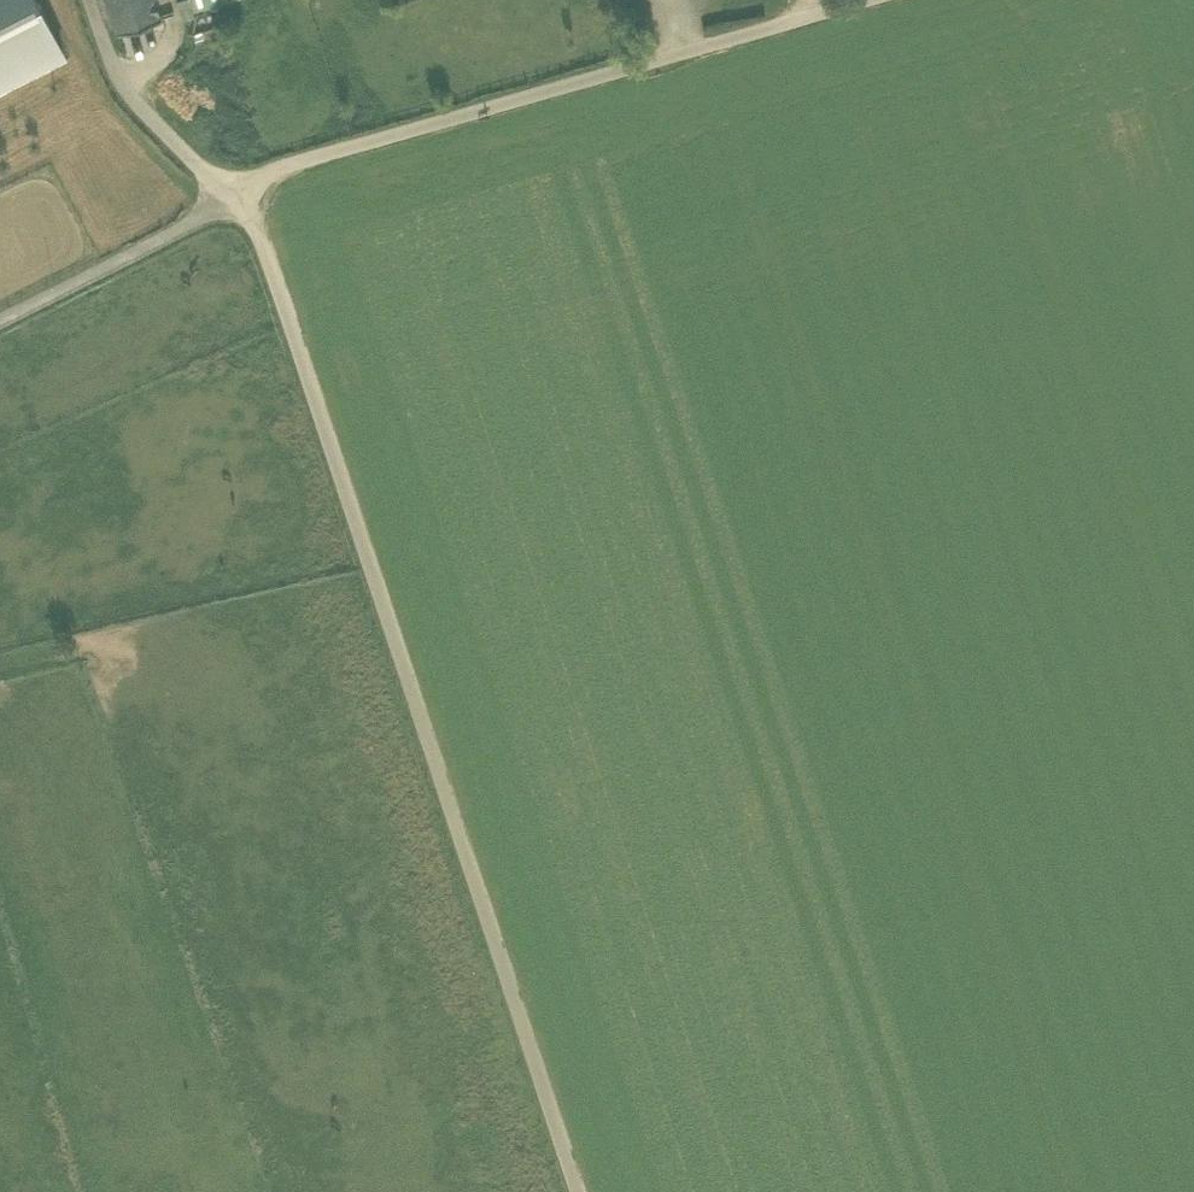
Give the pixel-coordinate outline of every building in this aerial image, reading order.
[(64,53),(38,0),(0,0),(0,85),(64,53)] [(157,0),(108,0),(118,29),(162,15),(157,0)] [(183,19),(196,16),(193,7),(191,0),(178,0),(183,19)]
